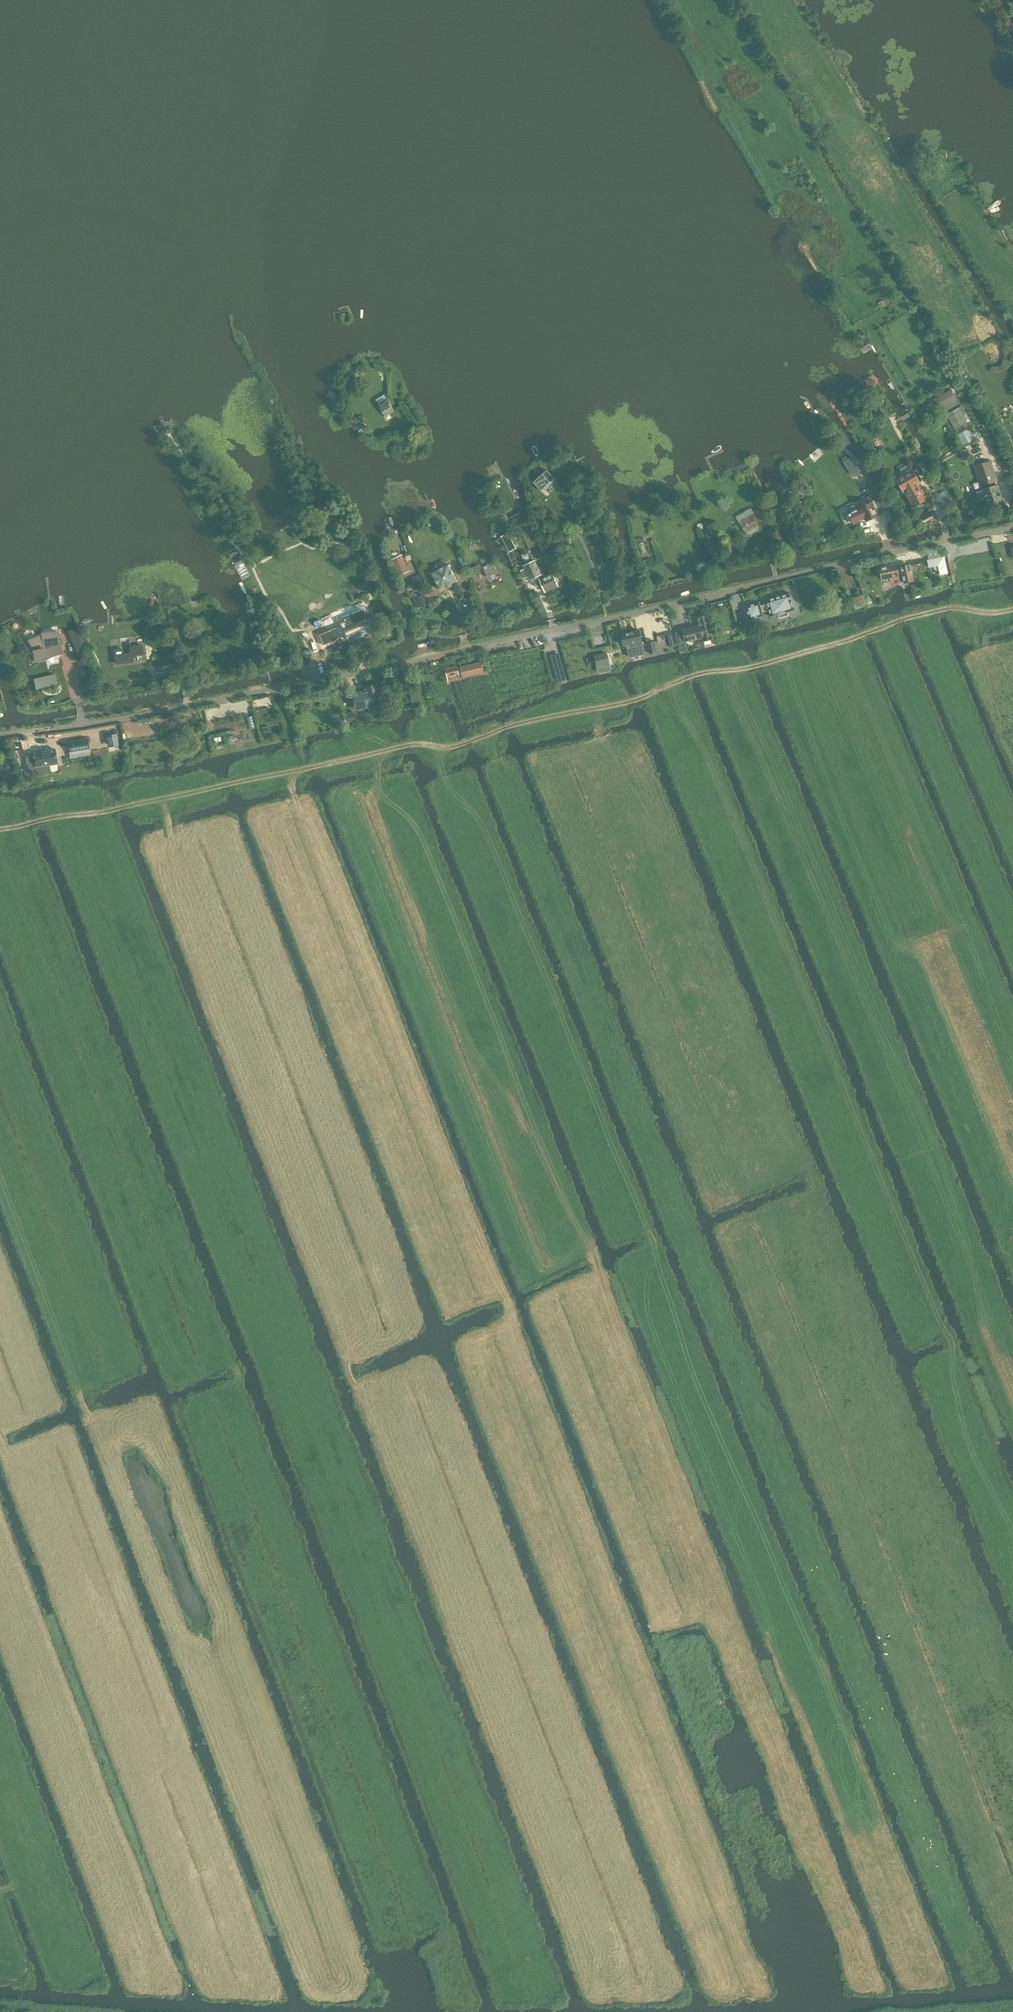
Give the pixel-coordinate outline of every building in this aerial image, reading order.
[(964,368),(958,371),(966,383),(971,380),(964,368)] [(937,416),(958,404),(951,390),(929,401),(937,416)] [(379,406),(378,407),(381,412),(382,411),(386,417),(394,411),(387,399),(378,404),(379,406)] [(955,429),(967,422),(958,407),(946,414),(955,429)] [(852,475),(860,470),(851,457),(850,457),(843,462),(852,475)] [(995,486),(994,482),(997,481),(991,462),(975,467),(981,487),(985,485),(986,489),(976,492),(979,501),(985,499),(988,507),(1003,502),(998,485),(995,486)] [(920,489),(917,484),(919,482),(916,477),(921,474),(918,468),(913,471),(909,464),(900,469),(904,476),(897,480),(903,492),(905,490),(908,496),(913,507),(927,499),(921,488),(920,489)] [(547,470),(533,483),(541,491),(554,478),(547,470)] [(937,495),(943,491),(935,476),(928,480),(937,495)] [(565,484),(571,490),(578,484),(572,477),(565,484)] [(860,509),(848,514),(853,524),(865,518),(866,521),(878,516),(875,508),(876,507),(874,502),(878,500),(875,494),(868,497),(871,503),(860,508),(860,509)] [(745,532),(759,524),(754,515),(740,523),(745,532)] [(705,528),(703,529),(708,540),(715,538),(709,526),(708,526),(705,528)] [(503,536),(500,537),(509,552),(510,551),(516,548),(507,533),(503,536)] [(714,540),(708,543),(712,552),(718,550),(714,540)] [(549,571),(555,568),(549,554),(543,557),(549,571)] [(399,575),(408,571),(402,556),(393,561),(399,575)] [(948,573),(944,557),(928,560),(929,567),(934,566),(934,568),(938,570),(940,570),(941,575),(948,573)] [(535,561),(524,566),(525,569),(521,571),(520,571),(524,579),(525,579),(529,577),(530,580),(533,578),(537,587),(542,585),(545,592),(558,586),(552,573),(544,577),(544,575),(542,576),(535,561)] [(492,563),(482,568),(487,578),(497,573),(492,563)] [(441,590),(457,581),(449,565),(432,573),(441,590)] [(897,569),(896,565),(880,568),(882,579),(890,578),(891,581),(899,579),(899,578),(903,577),(904,583),(914,581),(910,565),(901,567),(901,568),(897,569)] [(865,577),(858,580),(861,589),(868,586),(865,577)] [(759,602),(746,606),(749,620),(763,616),(762,612),(769,610),(771,617),(778,615),(779,618),(789,616),(788,612),(795,610),(790,593),(766,600),(767,604),(760,606),(759,602)] [(417,598),(416,595),(411,597),(417,609),(419,608),(428,604),(423,595),(417,598)] [(343,643),(347,641),(348,642),(372,632),(369,625),(373,623),(369,613),(364,615),(358,618),(356,613),(338,620),(341,625),(336,628),(343,643)] [(700,625),(682,630),(685,642),(703,638),(704,641),(713,639),(708,615),(698,617),(700,625)] [(739,629),(741,635),(747,634),(745,627),(739,629)] [(334,641),(330,630),(319,635),(323,645),(334,641)] [(643,646),(639,631),(622,634),(625,646),(627,645),(628,650),(643,646)] [(54,654),(54,652),(61,651),(59,645),(58,633),(41,635),(42,640),(39,640),(38,637),(29,641),(32,650),(35,662),(45,660),(44,657),(54,654)] [(78,650),(82,649),(79,635),(71,637),(75,648),(75,649),(76,649),(76,650),(77,650),(78,650)] [(650,653),(657,652),(655,641),(647,643),(650,653)] [(114,650),(116,664),(131,662),(130,657),(132,657),(132,656),(143,654),(142,645),(130,647),(130,653),(122,654),(122,649),(114,650)] [(597,667),(609,664),(606,653),(594,656),(597,667)] [(484,673),(481,662),(460,667),(460,670),(458,670),(457,667),(446,669),(448,681),(484,673)] [(35,680),(37,689),(57,684),(55,675),(35,680)] [(380,709),(375,685),(366,687),(367,691),(365,691),(366,698),(368,697),(369,702),(367,703),(370,711),(380,709)] [(416,691),(409,693),(412,703),(418,702),(416,691)] [(345,725),(369,719),(366,707),(342,713),(345,725)] [(106,735),(108,744),(118,743),(116,734),(106,735)] [(67,742),(69,752),(89,749),(87,739),(67,742)] [(54,749),(33,753),(35,768),(57,764),(54,749)]
